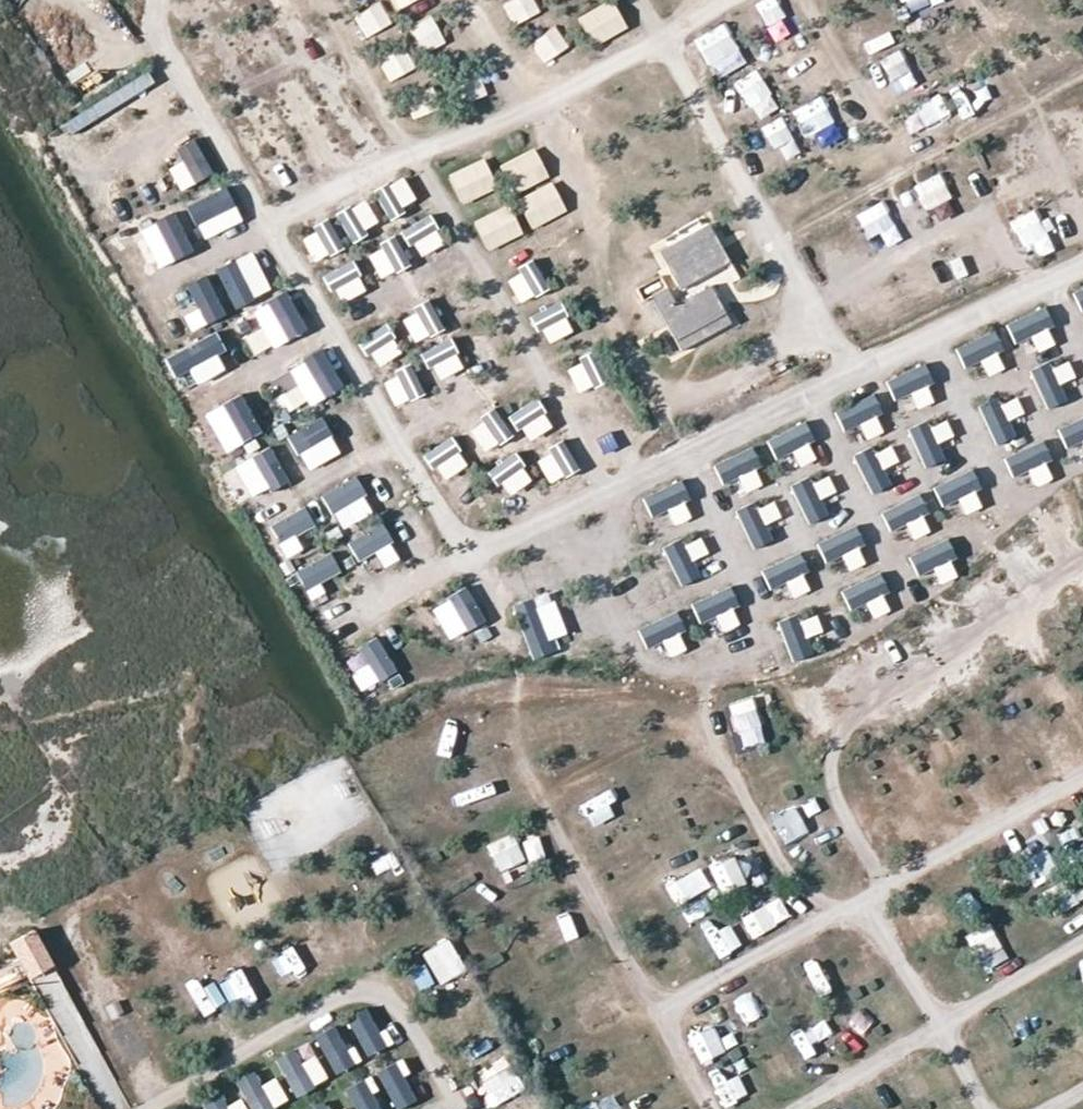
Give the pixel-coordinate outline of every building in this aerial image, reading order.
[(773,40),(794,28),(778,0),(754,0),(752,1),(773,40)] [(846,18),(864,61),(890,51),(872,8),(846,18)] [(618,36),(611,10),(589,16),(596,42),(618,36)] [(695,37),(716,78),(747,62),(726,21),(695,37)] [(745,110),(757,87),(744,80),(732,103),(745,110)] [(795,108),(806,137),(837,125),(826,96),(795,108)] [(906,134),(950,117),(942,96),(898,113),(906,134)] [(781,118),(762,126),(778,164),(797,157),(781,118)] [(1082,167),(1082,166),(1082,138),(1071,143),(1082,167)] [(939,171),(911,184),(923,208),(951,195),(939,171)] [(865,237),(895,228),(886,201),(856,211),(865,237)] [(1033,242),(1037,253),(1060,244),(1046,206),(1013,218),(1024,246),(1033,242)] [(529,222),(539,245),(562,234),(551,212),(529,222)] [(709,226),(692,234),(669,247),(667,244),(657,249),(677,285),(727,258),(709,226)] [(961,284),(985,278),(980,257),(955,263),(961,284)] [(729,322),(710,289),(677,306),(665,286),(649,294),(679,349),(729,322)] [(1082,313),(1082,287),(1073,290),(1081,314),(1082,313)] [(1006,321),(1013,343),(1030,337),(1035,354),(1057,347),(1045,309),(1006,321)] [(961,345),(976,381),(1006,370),(992,333),(961,345)] [(183,392),(229,369),(211,334),(165,358),(183,392)] [(435,392),(460,382),(449,354),(424,364),(435,392)] [(1043,409),(1067,401),(1062,385),(1075,381),(1068,359),(1031,372),(1043,409)] [(923,366),(885,380),(893,400),(911,394),(917,410),(936,402),(923,366)] [(204,414),(218,441),(233,433),(238,443),(260,432),(240,395),(204,414)] [(840,407),(856,446),(886,433),(870,395),(840,407)] [(1008,420),(1024,414),(1016,395),(980,409),(993,444),(1014,436),(1008,420)] [(289,434),(305,470),(339,454),(323,419),(289,434)] [(1060,446),(1082,445),(1082,419),(1059,421),(1060,446)] [(951,457),(939,421),(909,431),(921,467),(951,457)] [(792,452),(799,468),(819,460),(803,423),(765,439),(774,460),(792,452)] [(461,461),(449,430),(424,440),(437,471),(461,461)] [(867,494),(890,486),(883,468),(898,462),(892,443),(854,456),(867,494)] [(1028,472),(1034,487),(1054,479),(1039,443),(1004,458),(1013,479),(1028,472)] [(712,461),(720,485),(738,479),(742,492),(763,486),(752,449),(712,461)] [(271,450),(235,469),(251,500),(287,481),(271,450)] [(932,487),(940,506),(956,500),(962,515),(983,507),(969,472),(932,487)] [(821,476),(791,487),(805,524),(835,513),(821,476)] [(339,530),(373,513),(355,477),(321,494),(339,530)] [(641,496),(650,518),(665,512),(672,527),(694,518),(679,481),(641,496)] [(880,510),(889,534),(908,527),(912,540),(931,533),(918,496),(880,510)] [(773,498),(737,512),(748,544),(785,531),(773,498)] [(302,552),(296,535),(314,528),(307,508),(270,522),(283,559),(302,552)] [(345,543),(358,562),(373,552),(383,568),(399,557),(376,522),(345,543)] [(824,565),(843,558),(847,572),(866,565),(853,528),(816,540),(824,565)] [(676,585),(700,577),(695,561),(709,557),(702,535),(664,547),(676,585)] [(912,555),(929,590),(960,575),(943,540),(912,555)] [(771,590),(807,571),(798,552),(761,571),(771,590)] [(331,554),(295,569),(306,594),(341,579),(331,554)] [(851,618),(889,607),(879,576),(841,588),(851,618)] [(449,642),(484,623),(465,588),(447,598),(455,614),(438,623),(449,642)] [(690,601),(697,624),(717,618),(722,632),(741,626),(729,589),(690,601)] [(569,644),(556,608),(537,614),(532,599),(512,606),(531,658),(569,644)] [(661,641),(669,658),(689,648),(671,612),(636,629),(646,649),(661,641)] [(815,613),(778,625),(788,655),(825,643),(815,613)] [(343,660),(361,693),(396,673),(378,641),(343,660)] [(730,704),(741,748),(766,742),(755,697),(730,704)] [(582,822),(614,799),(605,787),(573,810),(582,822)] [(795,845),(817,839),(804,799),(783,806),(795,845)] [(487,844),(498,874),(543,857),(536,837),(517,845),(513,834),(487,844)] [(1082,857),(1082,835),(1066,842),(1074,861),(1082,857)] [(717,888),(765,873),(757,850),(710,865),(717,888)] [(674,903),(710,890),(702,869),(666,882),(674,903)] [(973,922),(990,912),(979,891),(961,901),(973,922)] [(750,938),(790,921),(781,899),(741,915),(750,938)] [(580,909),(560,923),(573,942),(593,929),(580,909)] [(968,936),(990,969),(1013,955),(991,921),(968,936)] [(52,968),(33,933),(11,945),(30,980),(52,968)] [(439,986),(466,972),(450,939),(422,952),(439,986)] [(831,970),(807,980),(816,1000),(840,990),(831,970)] [(255,1002),(268,994),(257,974),(243,982),(255,1002)] [(759,994),(733,1002),(742,1029),(768,1021),(759,994)] [(372,1014),(351,1023),(368,1060),(389,1051),(372,1014)] [(851,1015),(835,1023),(850,1052),(866,1043),(851,1015)] [(702,1068),(727,1056),(714,1029),(689,1041),(702,1068)] [(809,1070),(820,1063),(803,1034),(791,1041),(809,1070)] [(332,1082),(352,1071),(333,1036),(313,1046),(332,1082)] [(315,1056),(300,1063),(293,1050),(275,1059),(295,1098),(328,1080),(315,1056)] [(396,1061),(376,1074),(397,1107),(417,1094),(396,1061)] [(754,1065),(714,1077),(721,1102),(762,1089),(754,1065)] [(219,1091),(199,1102),(202,1108),(272,1108),(255,1078),(222,1096),(219,1091)] [(261,1086),(273,1106),(286,1099),(274,1079),(261,1086)] [(349,1108),(374,1108),(359,1081),(340,1092),(349,1108)] [(932,1108),(966,1108),(959,1095),(932,1108)]
